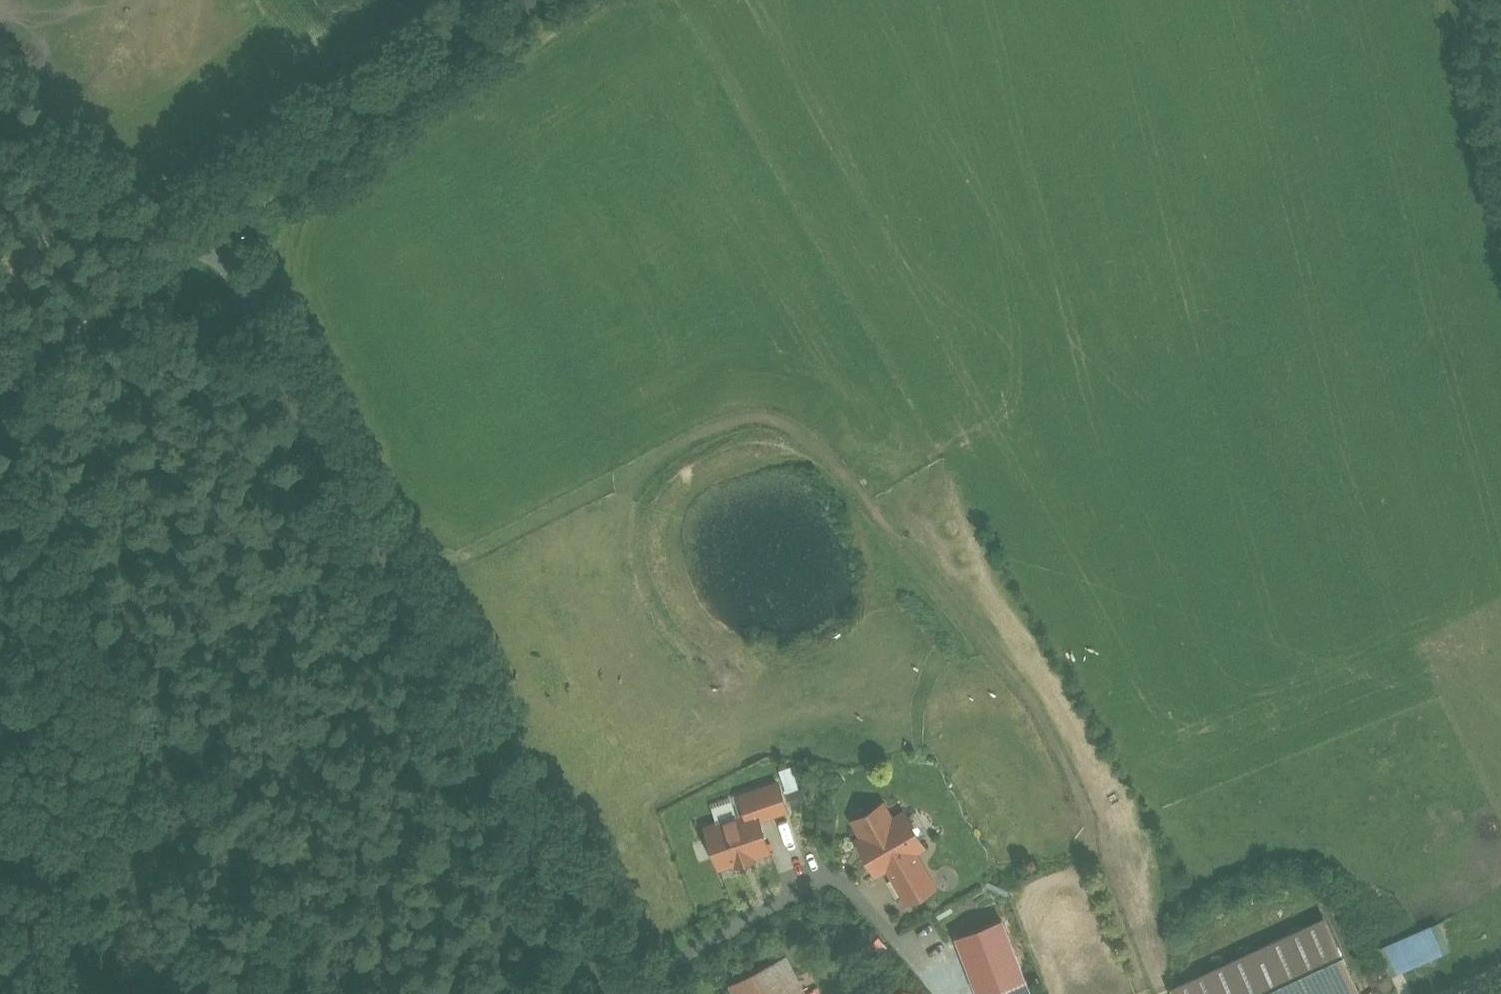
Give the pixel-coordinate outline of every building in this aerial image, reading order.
[(743,792),(749,810),(761,806),(763,814),(787,806),(778,780),(743,792)] [(905,812),(893,819),(884,803),(856,819),(865,835),(860,838),(878,870),(889,864),(909,899),(934,884),(914,849),(923,844),(905,812)] [(749,810),(706,825),(720,866),(774,847),(763,814),(761,806),(749,810)] [(1379,945),(1391,975),(1452,951),(1440,921),(1379,945)] [(865,947),(873,958),(890,946),(881,935),(865,947)] [(1229,993),(1345,993),(1333,966),(1327,953),(1229,993)] [(787,956),(731,984),(737,993),(806,993),(787,956)] [(980,993),(981,993),(1032,993),(1025,976),(980,993)]
